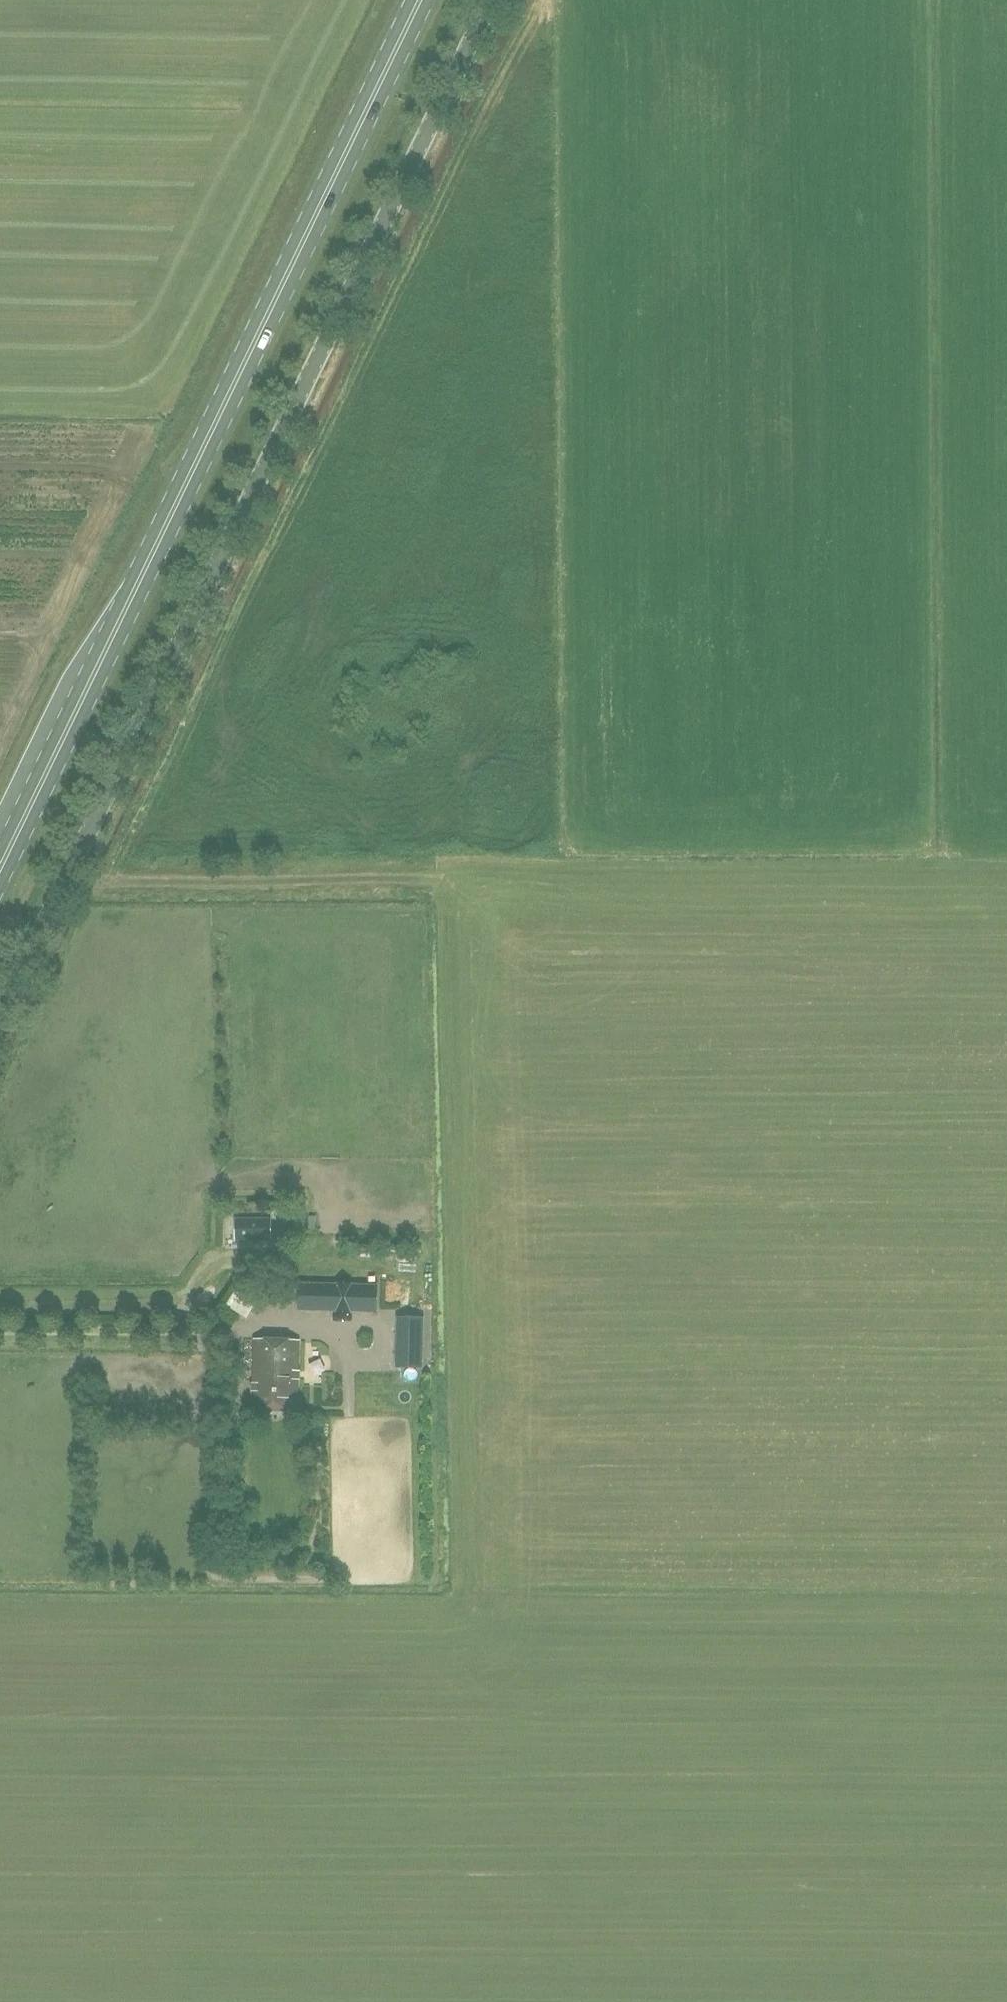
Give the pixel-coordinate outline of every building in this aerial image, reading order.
[(271,1218),(235,1218),(235,1241),(271,1241),(271,1218)] [(336,1283),(299,1282),(298,1310),(336,1311),(336,1283)] [(352,1283),(351,1311),(376,1312),(377,1284),(352,1283)] [(248,1313),(258,1300),(239,1285),(229,1299),(248,1313)] [(296,1411),(297,1342),(253,1341),(252,1411),(296,1411)]
